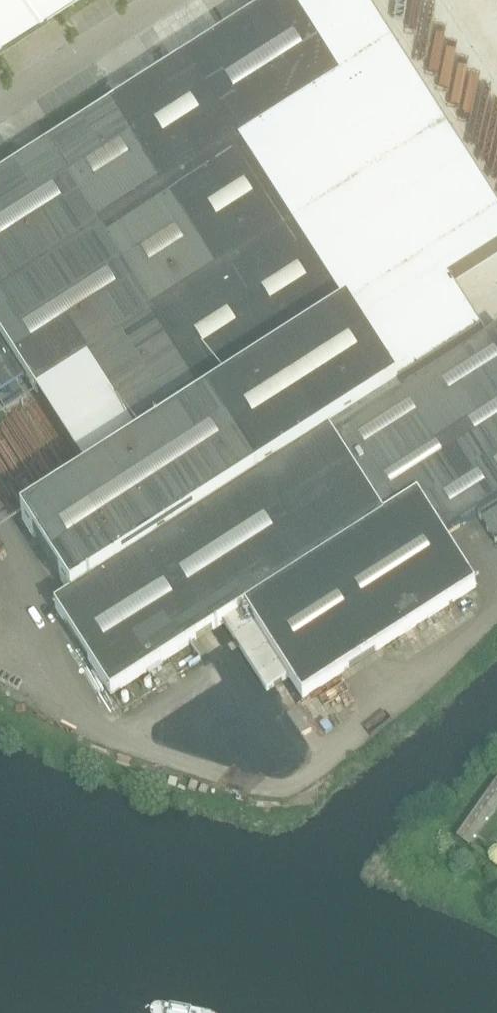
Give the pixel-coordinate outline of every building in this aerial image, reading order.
[(27,376),(38,394),(55,383),(89,361),(90,364),(141,444),(23,519),(73,597),(56,608),(112,695),(225,623),(268,691),(291,677),(304,697),(392,641),(477,587),(445,538),(479,517),(485,527),(496,544),(496,543),(496,332),(486,339),(450,283),(496,253),(496,208),(364,0),(280,0),(258,14),(232,31),(188,59),(156,79),(129,96),(69,134),(53,144),(26,162),(0,178),(0,394),(27,376)] [(62,0),(0,0),(0,39),(62,0)] [(496,794),(496,778),(456,837),(463,842),(496,794)]
